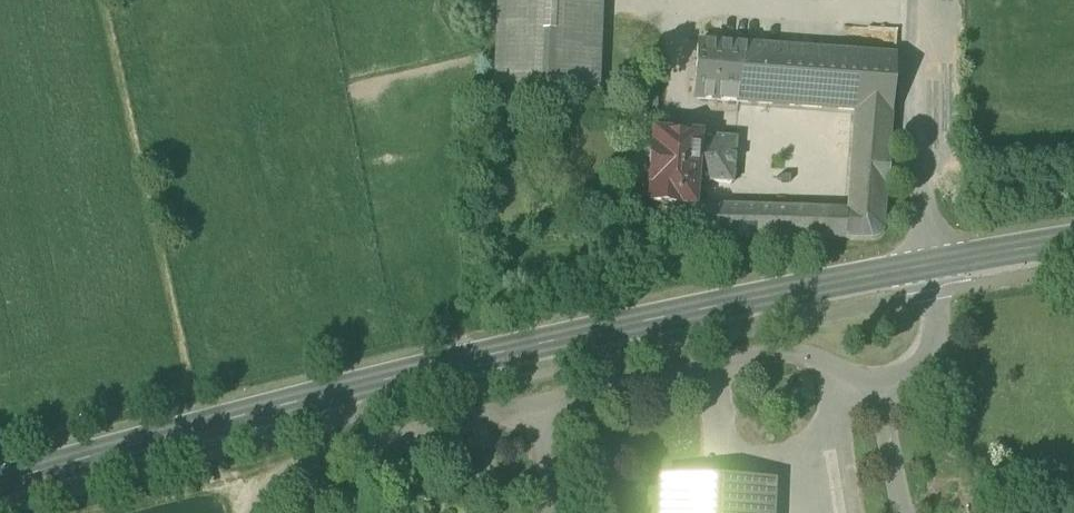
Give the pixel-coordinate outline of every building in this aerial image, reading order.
[(595,92),(599,0),(503,0),(499,88),(595,92)] [(881,46),(897,48),(899,35),(883,33),(881,46)] [(855,112),(852,160),(888,163),(896,59),(698,44),(694,100),(855,112)] [(694,207),(696,182),(700,138),(655,135),(654,151),(652,151),(649,186),(651,186),(650,206),(679,208),(679,207),(694,208),(694,207)] [(736,141),(700,138),(696,182),(733,185),(736,141)] [(852,160),(851,177),(887,180),(888,163),(852,160)] [(883,232),(887,180),(851,177),(848,211),(694,207),(694,208),(693,238),(872,241),(879,237),(883,232)] [(773,483),(662,479),(661,512),(772,512),(773,483)]
